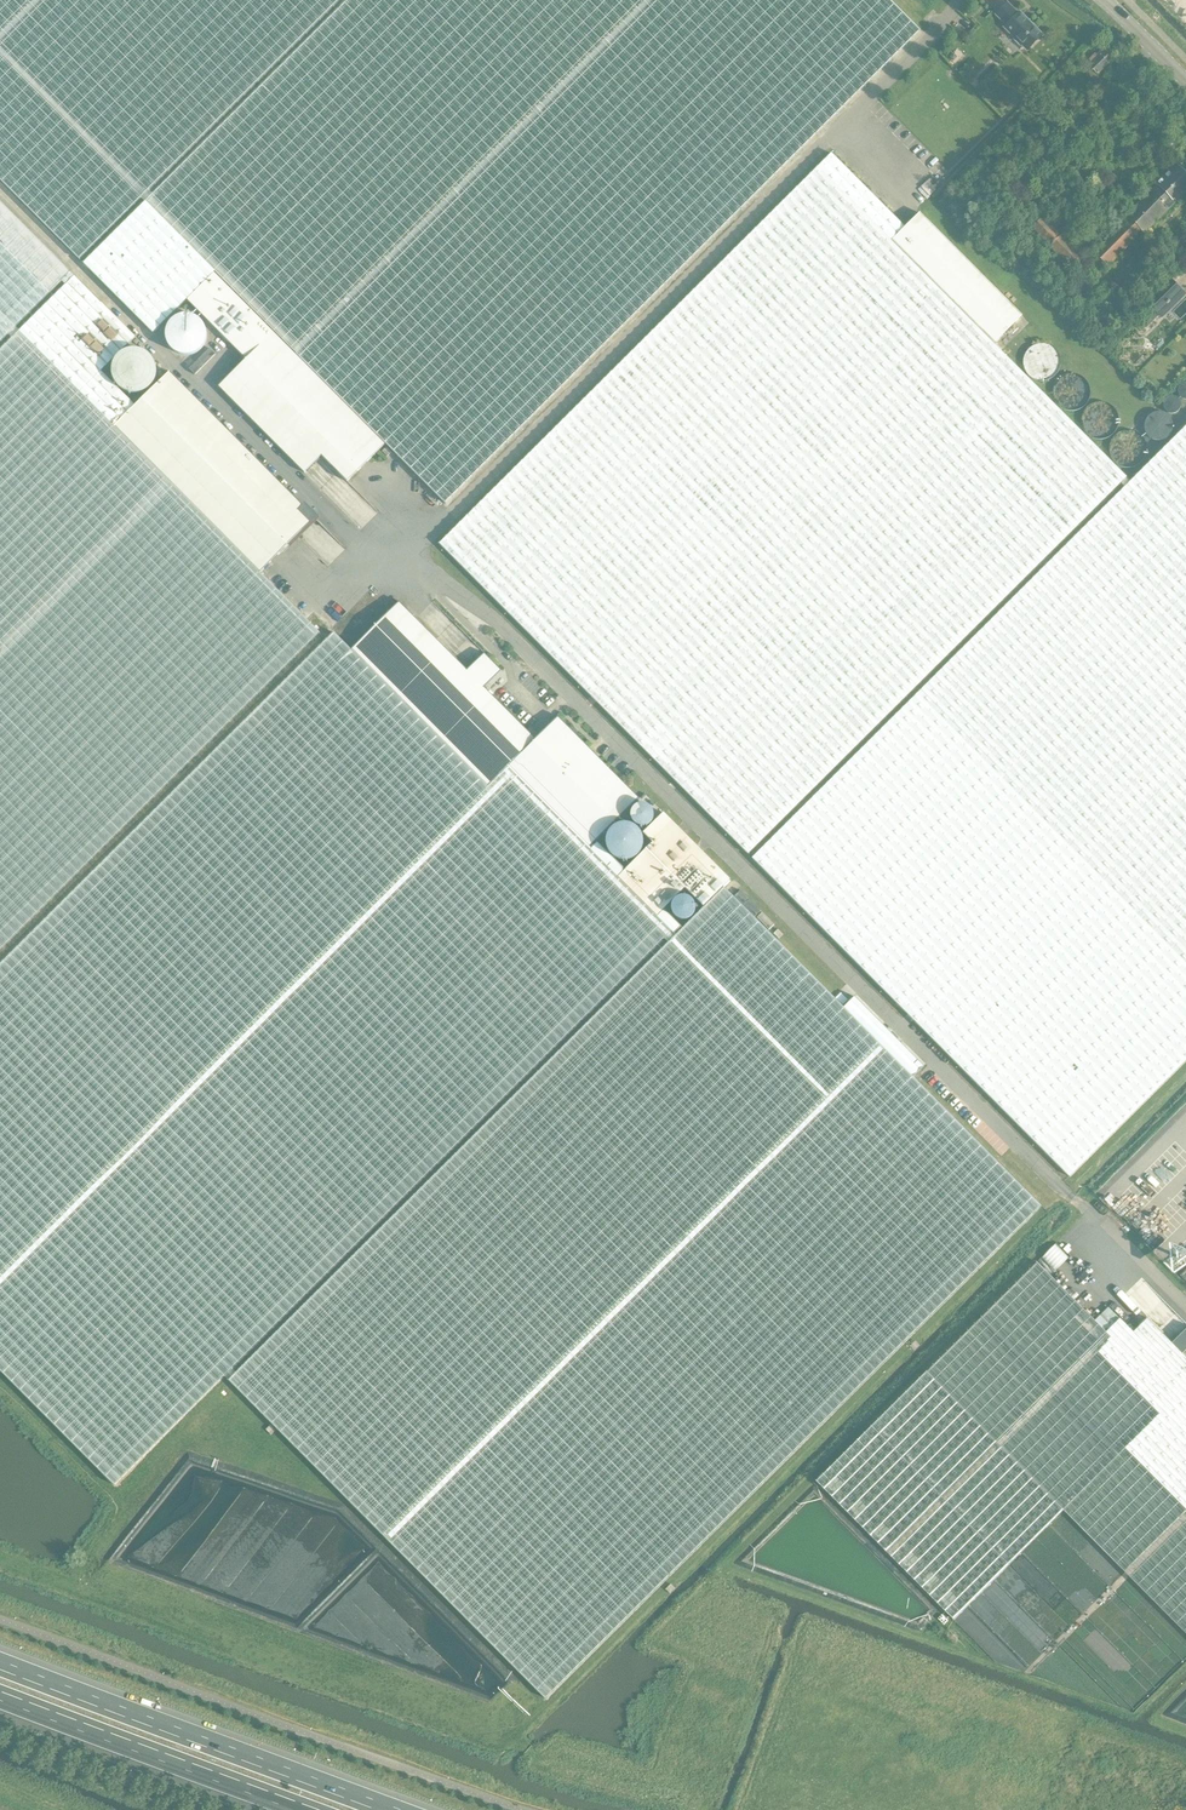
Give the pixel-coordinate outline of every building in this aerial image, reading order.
[(79,260),(141,198),(143,200),(151,193),(149,191),(340,0),(0,0),(0,180),(79,260)] [(151,193),(143,200),(146,202),(214,272),(386,444),(445,504),(920,31),(889,0),(349,0),(153,195),(151,193)] [(1015,41),(1020,46),(1022,44),(1028,50),(1041,36),(1019,14),(1018,15),(1008,4),(996,15),(1007,26),(1006,27),(1017,39),(1015,41)] [(1091,69),(1085,76),(1091,82),(1097,76),(1113,60),(1104,51),(1098,56),(1095,53),(1088,60),(1092,63),(1088,67),(1091,69)] [(832,154),(818,168),(891,241),(905,228),(832,154)] [(1127,217),(1128,218),(1093,253),(1108,267),(1142,232),(1144,234),(1185,192),(1185,176),(1175,165),(1156,185),(1157,186),(1127,217)] [(1126,477),(994,344),(891,241),(818,168),(440,544),(748,854),(1126,477)] [(10,336),(18,329),(16,327),(71,272),(0,201),(0,342),(8,334),(10,336)] [(153,334),(187,300),(214,272),(146,202),(84,264),(153,334)] [(905,228),(891,241),(994,344),(1022,316),(920,213),(910,222),(909,223),(907,225),(907,226),(905,228)] [(1043,218),(1032,229),(1072,268),(1083,257),(1043,218)] [(386,444),(214,272),(187,300),(246,359),(218,387),(304,473),(322,456),(347,482),(386,444)] [(20,331),(115,427),(136,406),(101,372),(136,338),(75,277),(20,331)] [(1162,319),(1185,295),(1185,294),(1171,279),(1147,303),(1162,319)] [(260,573),(115,427),(20,331),(18,329),(10,336),(13,338),(0,351),(0,951),(320,633),(260,573)] [(210,349),(189,369),(195,375),(216,354),(210,349)] [(136,406),(115,427),(260,573),(288,545),(291,547),(320,518),(305,503),(303,506),(290,493),(170,372),(136,406)] [(752,858),(1069,1177),(1185,1060),(1185,426),(752,858)] [(386,447),(382,451),(387,457),(392,452),(386,447)] [(488,786),(508,766),(536,739),(485,687),(502,670),(485,653),(467,670),(399,601),(351,649),(488,786)] [(675,933),(591,848),(590,848),(508,766),(488,786),(351,649),(334,633),(0,965),(0,1370),(115,1485),(224,1376),(227,1378),(234,1370),(232,1368),(664,938),(666,940),(675,933)] [(536,739),(508,766),(590,848),(640,798),(578,736),(578,732),(574,728),(570,728),(558,716),(536,739)] [(597,842),(591,848),(675,933),(681,927),(664,909),(686,888),(704,906),(724,887),(730,880),(663,813),(643,833),(652,843),(625,870),(597,842)] [(1041,1206),(913,1077),(844,1007),(724,887),(704,906),(705,907),(676,935),(675,933),(666,940),(669,943),(237,1372),(234,1370),(227,1378),(546,1699),(1041,1206)] [(735,896),(755,917),(761,911),(740,890),(735,896)] [(757,917),(769,930),(774,924),(762,912),(757,917)] [(836,945),(831,939),(827,944),(832,949),(836,945)] [(855,997),(844,1007),(913,1077),(924,1066),(855,997)] [(985,1102),(989,1098),(984,1093),(980,1097),(985,1102)] [(930,1368),(1065,1511),(1126,1573),(1185,1634),(1185,1412),(1106,1332),(1101,1326),(1037,1262),(930,1368)] [(1106,1332),(1185,1412),(1185,1357),(1182,1353),(1185,1350),(1185,1328),(1172,1342),(1171,1343),(1147,1318),(1133,1332),(1120,1318),(1106,1332)] [(930,1368),(816,1481),(930,1596),(953,1619),(967,1606),(1065,1511),(930,1368)]
